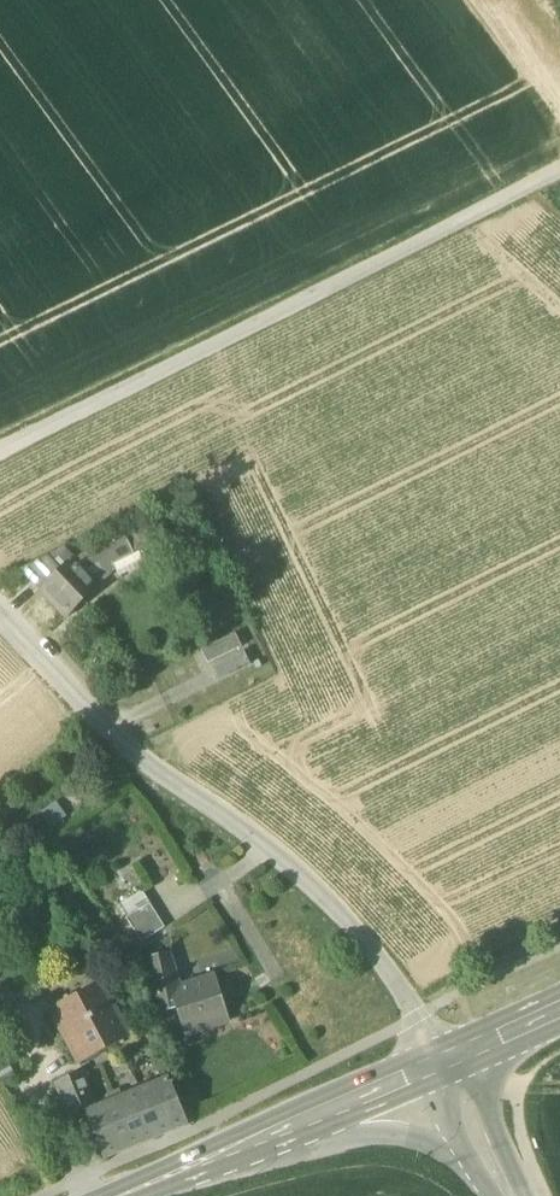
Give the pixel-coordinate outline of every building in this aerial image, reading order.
[(150,524),(125,536),(134,554),(159,541),(150,524)] [(113,565),(134,554),(125,536),(75,562),(86,573),(104,563),(110,560),(113,565)] [(20,571),(41,593),(42,593),(62,573),(61,573),(47,557),(20,571)] [(42,593),(66,618),(99,587),(86,573),(75,562),(74,561),(61,573),(62,573),(42,593)] [(86,573),(99,587),(116,570),(113,565),(107,568),(104,563),(86,573)] [(202,652),(209,665),(242,648),(236,635),(202,652)] [(212,670),(219,684),(253,668),(246,653),(212,670)] [(127,919),(142,944),(165,929),(150,904),(127,919)] [(175,1011),(184,1036),(229,1021),(214,976),(179,987),(168,953),(147,958),(160,1016),(175,1011)] [(51,1009),(80,1064),(129,1038),(99,983),(51,1009)] [(54,1084),(68,1116),(97,1104),(84,1072),(54,1084)] [(85,1113),(104,1160),(189,1125),(169,1078),(85,1113)]
